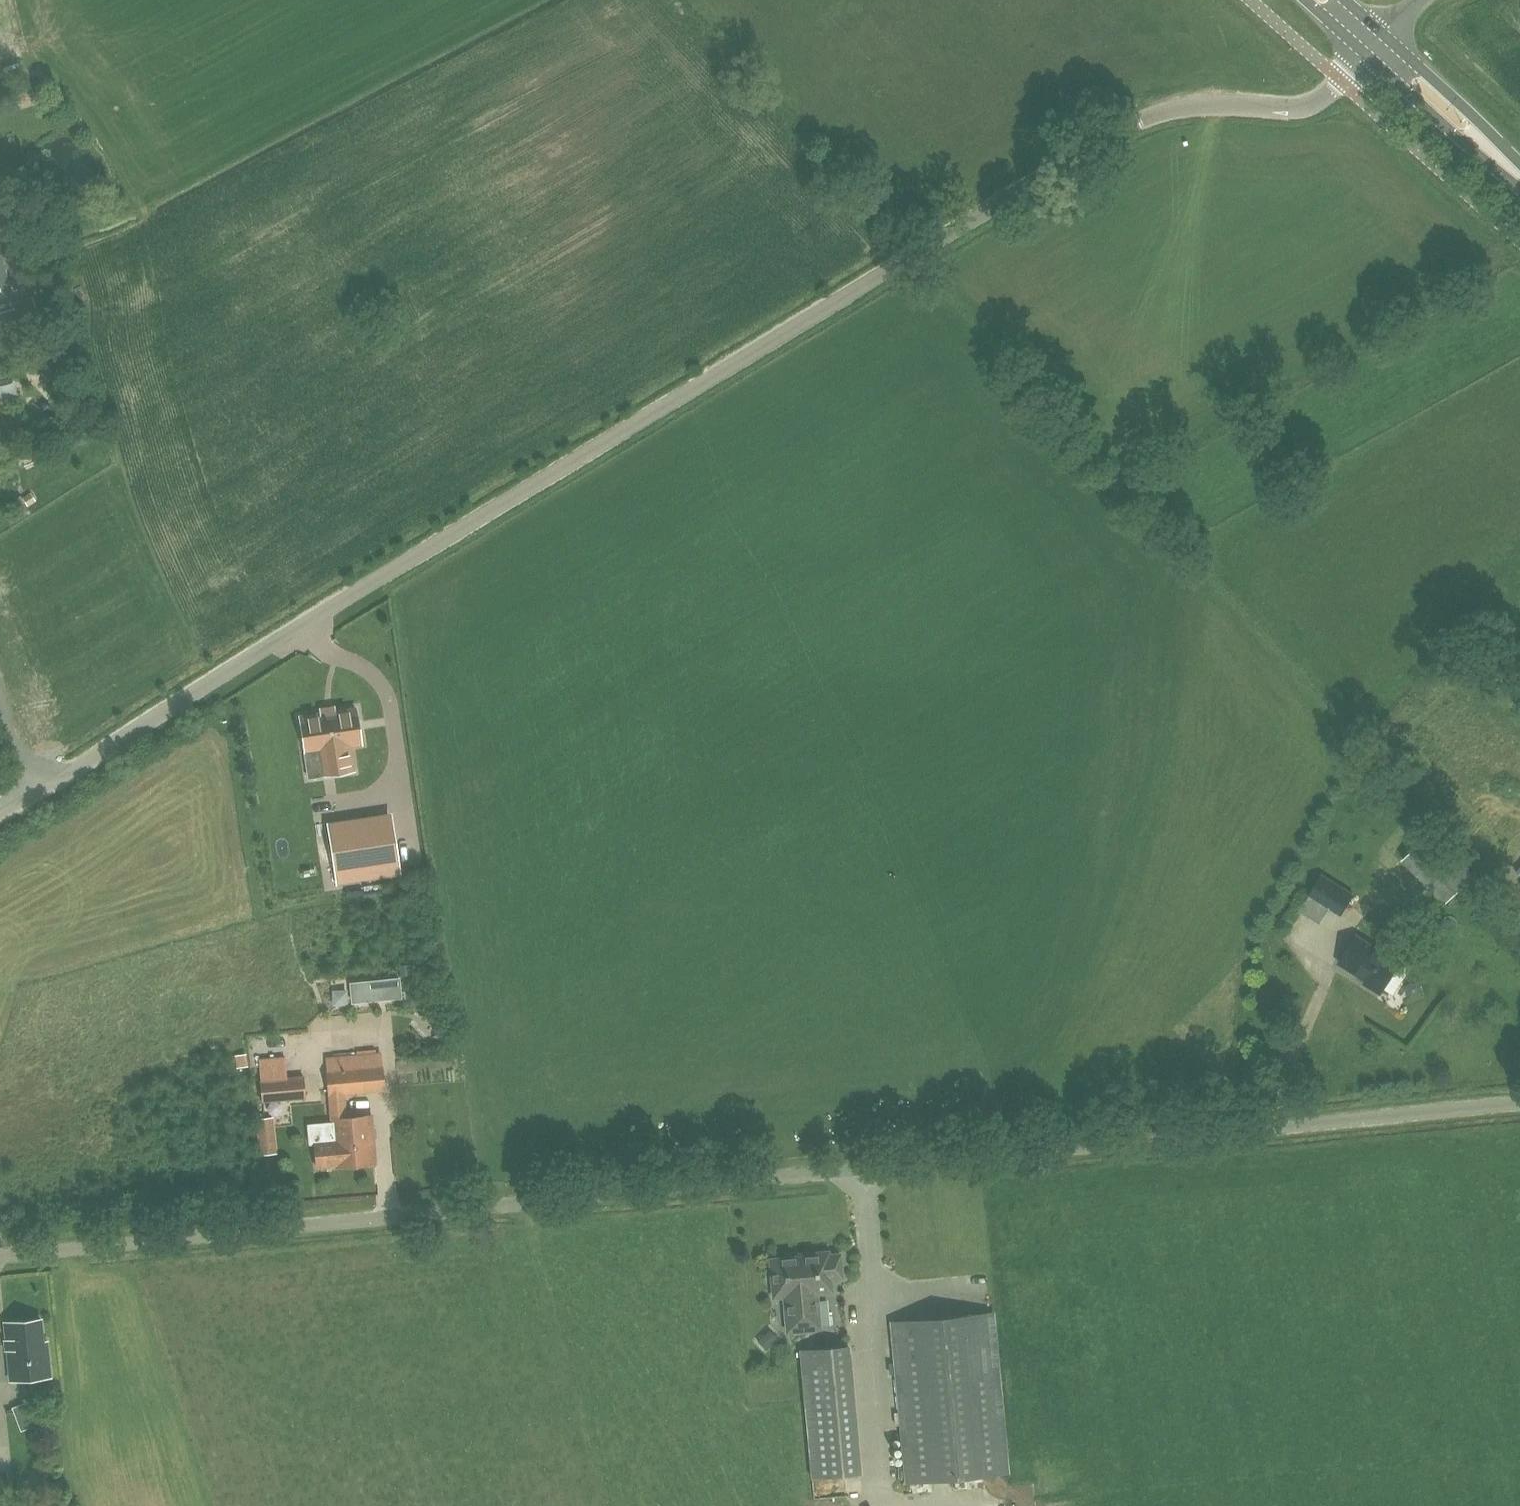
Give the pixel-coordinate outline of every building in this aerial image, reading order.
[(14,307),(0,251),(0,310),(14,307)] [(300,717),(306,751),(320,749),(324,774),(353,770),(349,744),(361,743),(356,709),(300,717)] [(399,869),(392,817),(331,826),(338,878),(399,869)] [(1436,831),(1405,858),(1446,904),(1476,877),(1436,831)] [(1310,895),(1330,908),(1340,914),(1353,894),(1323,875),(1310,895)] [(1357,936),(1340,963),(1367,980),(1364,984),(1380,994),(1400,963),(1357,936)] [(411,964),(398,966),(400,975),(412,974),(411,964)] [(399,978),(351,983),(353,1002),(401,997),(399,978)] [(382,1065),(381,1053),(326,1058),(335,1147),(318,1149),(319,1166),(336,1164),(336,1166),(376,1162),(372,1114),(346,1117),(344,1093),(384,1089),(382,1065)] [(304,1076),(261,1080),(263,1100),(306,1096),(304,1076)] [(277,1153),(273,1117),(255,1119),(259,1155),(277,1153)] [(809,1254),(809,1256),(770,1260),(774,1296),(785,1295),(788,1330),(819,1327),(816,1293),(832,1291),(830,1278),(841,1277),(840,1255),(828,1256),(828,1252),(809,1254)] [(1005,1473),(990,1313),(894,1322),(909,1482),(1005,1473)] [(5,1322),(8,1350),(11,1380),(51,1376),(47,1341),(43,1342),(41,1319),(5,1322)] [(766,1350),(775,1342),(766,1333),(758,1341),(766,1350)] [(800,1350),(812,1477),(860,1473),(848,1346),(800,1350)] [(28,1401),(12,1407),(21,1431),(37,1425),(28,1401)]
